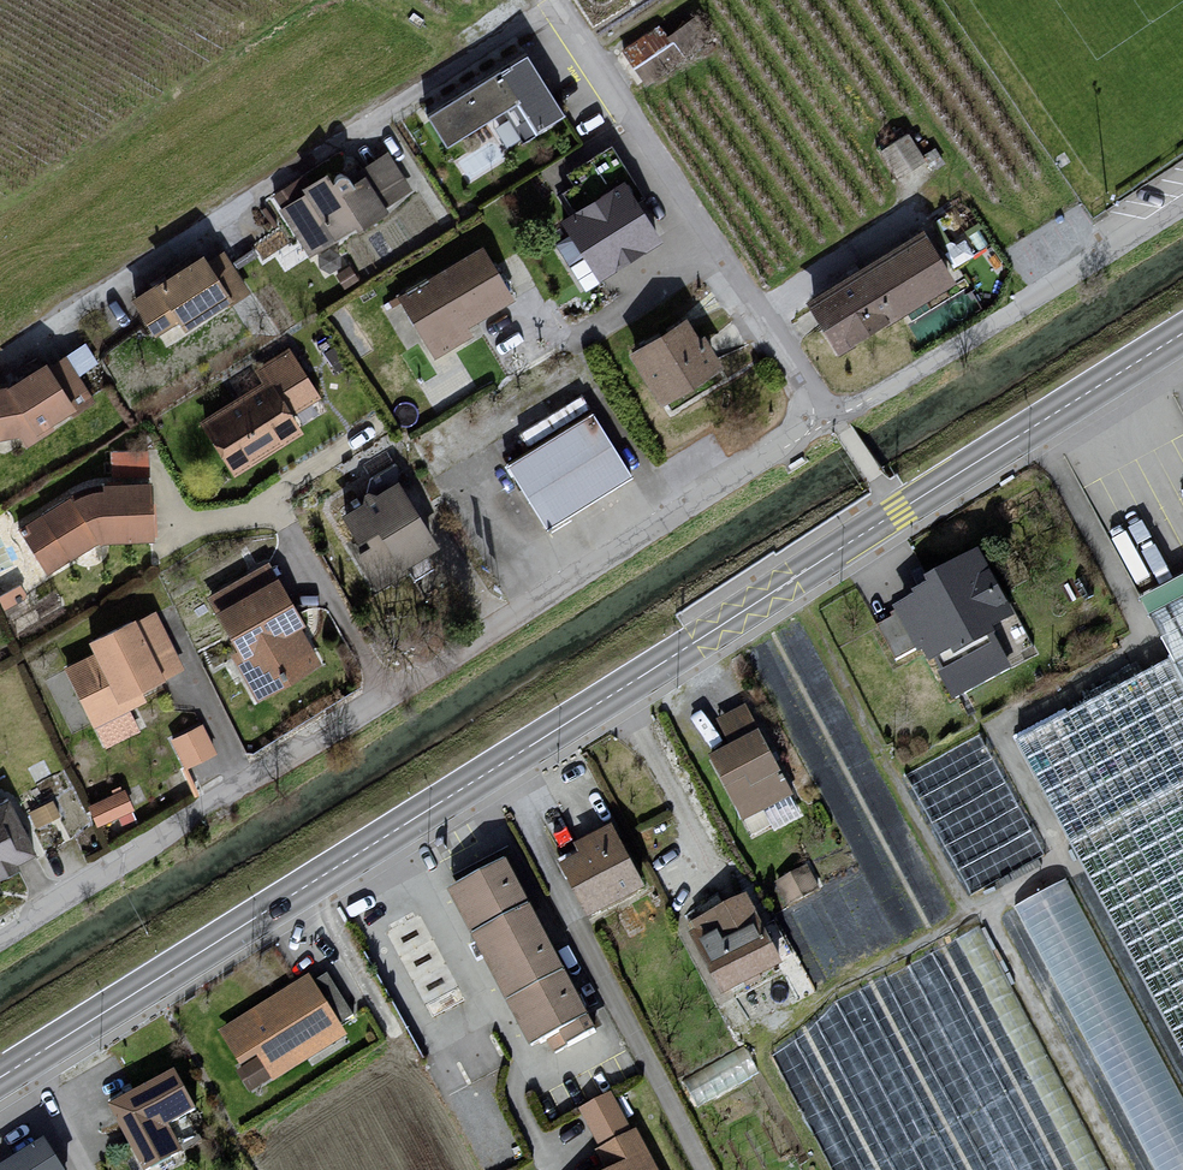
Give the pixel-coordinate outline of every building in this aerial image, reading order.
[(623,44),(643,76),(705,35),(690,13),(668,28),(662,18),(623,44)] [(527,61),(429,121),(449,153),(518,111),(534,138),(563,120),(527,61)] [(614,145),(565,175),(570,215),(561,226),(599,282),(660,244),(640,209),(643,197),(614,145)] [(297,183),(275,197),(312,255),(357,227),(359,231),(389,212),(385,206),(410,190),(387,154),(349,178),(347,177),(343,176),(340,177),(338,179),(337,183),(333,186),(328,179),(304,194),(297,183)] [(922,235),(808,304),(840,358),(955,292),(922,235)] [(482,251),(401,300),(435,356),(470,335),(465,327),(511,299),(482,251)] [(202,258),(132,301),(155,337),(179,322),(186,333),(249,294),(225,255),(208,266),(202,258)] [(687,327),(629,360),(663,410),(717,377),(687,327)] [(262,390),(204,428),(232,484),(303,438),(293,418),(317,402),(290,348),(253,370),(262,390)] [(0,394),(0,442),(21,441),(26,452),(95,409),(66,362),(9,393),(0,394)] [(543,403),(514,421),(532,452),(595,414),(582,394),(550,414),(543,403)] [(532,452),(509,468),(549,530),(634,477),(595,414),(532,452)] [(72,499),(21,531),(49,573),(100,542),(154,538),(150,486),(104,489),(72,499)] [(398,487),(345,514),(373,596),(435,553),(398,487)] [(982,556),(894,613),(923,656),(930,653),(954,702),(1013,669),(995,633),(1019,625),(982,556)] [(271,568),(208,600),(259,703),(322,670),(304,632),(271,568)] [(1148,619),(1172,664),(1182,684),(1182,600),(1148,619)] [(155,614),(87,646),(94,659),(65,674),(96,728),(144,707),(136,696),(185,678),(155,614)] [(1019,747),(1182,1050),(1182,684),(1172,664),(1019,747)] [(710,765),(743,827),(799,802),(750,710),(718,726),(731,751),(710,765)] [(203,718),(169,732),(183,763),(216,749),(203,718)] [(912,764),(964,887),(1042,855),(990,731),(912,764)] [(125,782),(87,798),(97,824),(135,809),(125,782)] [(31,806),(36,820),(59,812),(53,798),(31,806)] [(0,809),(0,878),(36,862),(8,805),(0,809)] [(579,866),(569,874),(593,930),(647,896),(615,835),(572,850),(579,866)] [(509,868),(453,898),(535,1056),(593,1025),(509,868)] [(1012,912),(1149,1169),(1182,1169),(1182,1111),(1064,883),(1042,897),(1012,912)] [(786,972),(747,900),(691,932),(726,1002),(786,972)] [(772,1063),(828,1169),(1102,1169),(980,932),(838,1006),(772,1063)] [(330,968),(319,974),(343,1017),(355,1010),(330,968)] [(309,980),(220,1038),(244,1079),(259,1065),(274,1090),(350,1044),(309,980)] [(112,1111),(143,1169),(156,1169),(180,1154),(169,1132),(199,1117),(176,1075),(112,1111)] [(639,1137),(632,1140),(613,1098),(578,1114),(600,1155),(592,1161),(595,1169),(657,1169),(639,1137)] [(47,1145),(5,1169),(62,1169),(47,1145)]
